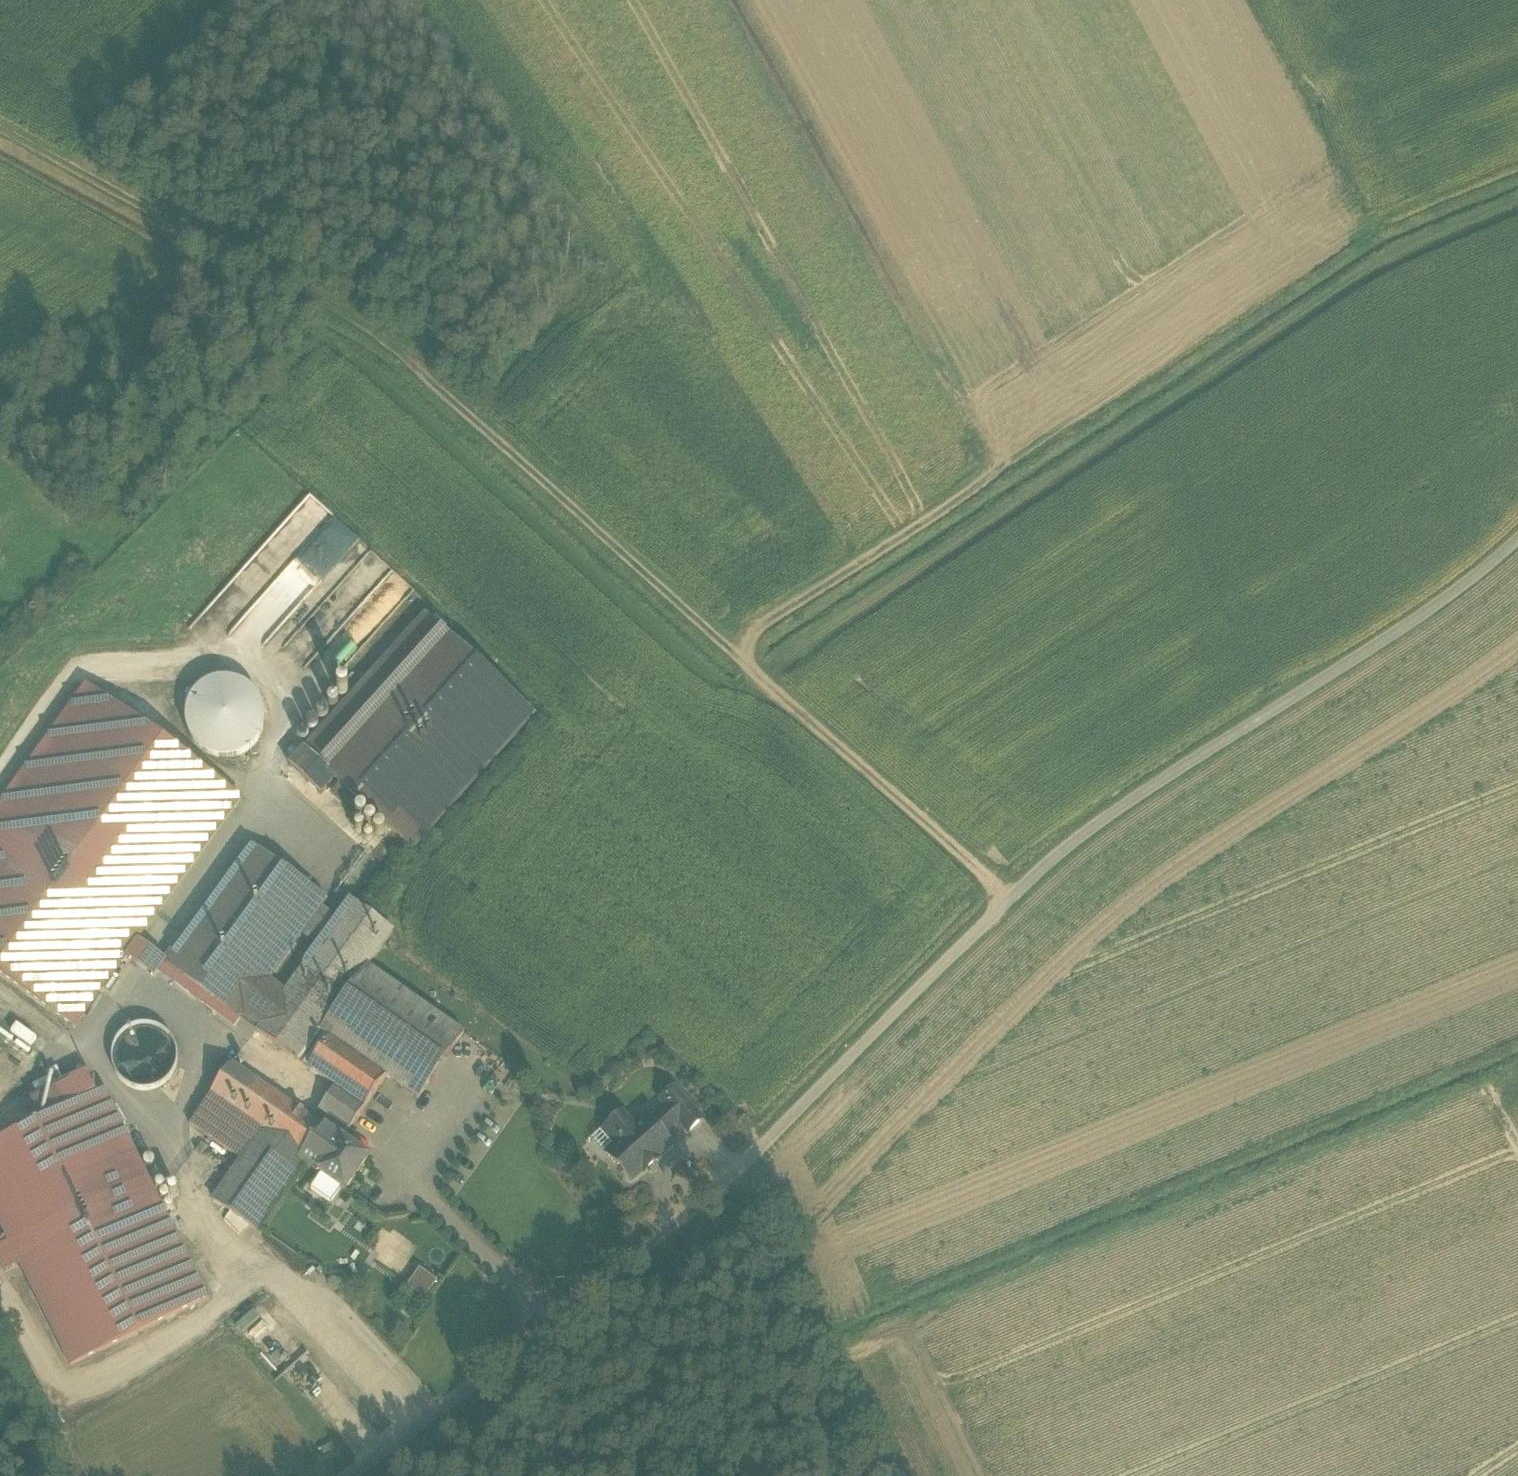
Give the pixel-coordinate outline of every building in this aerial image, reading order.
[(263,641),(357,538),(310,495),(238,575),(246,583),(250,579),(265,592),(239,620),(263,641)] [(424,616),(303,750),(289,766),(320,795),(334,779),(340,784),(331,794),(352,813),(361,803),(413,850),(534,716),(424,616)] [(262,732),(264,717),(261,702),(252,689),(239,681),(224,678),(209,681),(196,690),(188,703),(185,718),(188,733),(197,746),(210,755),(225,757),(240,754),(253,745),(262,732)] [(0,804),(0,973),(74,1026),(240,798),(86,686),(0,804)] [(326,901),(249,845),(163,963),(240,1019),(244,1014),(260,1026),(303,966),(344,996),(345,997),(368,966),(393,932),(351,901),(338,919),(322,907),(326,901)] [(260,1026),(256,1030),(297,1060),(319,1031),(344,996),(303,966),(260,1026)] [(368,966),(345,997),(344,996),(319,1031),(328,1037),(329,1037),(385,1076),(418,1099),(464,1034),(368,966)] [(175,1068),(177,1055),(175,1042),(167,1032),(156,1025),(144,1022),(131,1025),(121,1032),(114,1043),(111,1056),(114,1068),(121,1079),(132,1086),(145,1088),(157,1086),(168,1078),(175,1068)] [(319,1031),(297,1060),(308,1067),(328,1037),(319,1031)] [(385,1076),(329,1037),(328,1037),(308,1067),(365,1106),(385,1076)] [(271,1090),(232,1063),(209,1095),(248,1123),(271,1090)] [(86,1072),(32,1099),(42,1119),(95,1092),(86,1072)] [(0,1139),(0,1222),(9,1240),(20,1264),(70,1365),(206,1298),(103,1089),(42,1119),(0,1139)] [(702,1120),(675,1089),(661,1102),(667,1109),(679,1122),(688,1133),(702,1120)] [(326,1128),(271,1090),(248,1123),(262,1132),(303,1161),(326,1128)] [(248,1123),(209,1095),(189,1123),(242,1161),(262,1132),(248,1123)] [(647,1119),(634,1130),(622,1116),(607,1129),(619,1143),(610,1151),(611,1153),(608,1156),(617,1166),(620,1163),(634,1179),(671,1147),(662,1137),(679,1122),(667,1109),(651,1123),(647,1119)] [(332,1132),(339,1122),(333,1118),(326,1128),(332,1132)] [(349,1129),(339,1122),(332,1132),(342,1139),(349,1129)] [(332,1132),(326,1128),(303,1161),(345,1191),(368,1158),(342,1139),(332,1132)] [(303,1161),(262,1132),(242,1161),(215,1199),(256,1228),(303,1161)] [(0,1244),(0,1260),(6,1271),(20,1264),(9,1240),(0,1244)] [(407,1285),(426,1298),(438,1279),(419,1267),(407,1285)] [(254,1310),(238,1323),(244,1329),(259,1316),(254,1310)]
